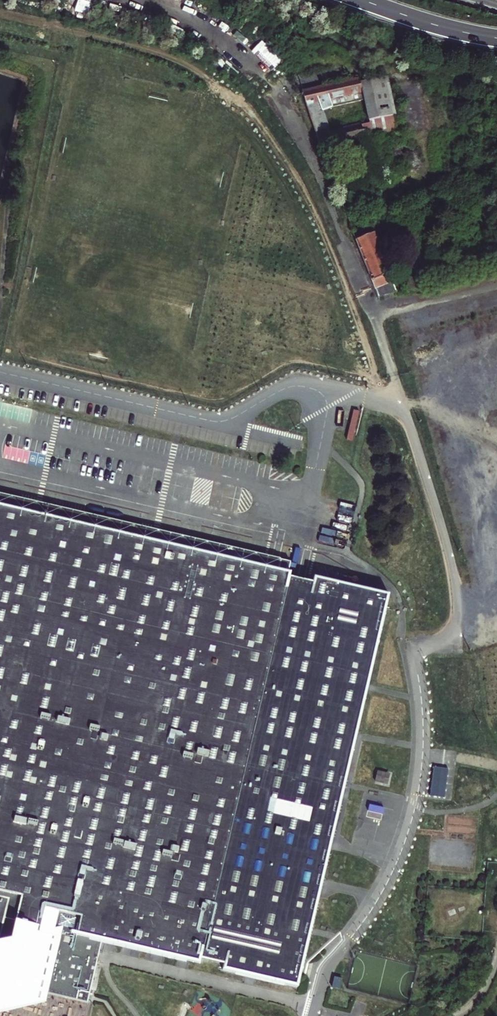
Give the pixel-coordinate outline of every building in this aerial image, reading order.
[(359,78),(302,93),(321,147),(397,128),(394,116),(400,114),(392,82),(390,83),(388,75),(360,82),(359,78)] [(385,231),(382,224),(353,232),(377,295),(395,290),(393,283),(396,282),(377,234),(385,231)] [(354,440),(359,410),(351,409),(346,439),(354,440)] [(289,571),(292,561),(0,494),(0,504),(289,571)] [(48,993),(89,1003),(90,998),(91,994),(97,968),(104,941),(202,964),(204,959),(226,964),(224,971),(256,978),(300,988),(303,974),(306,960),(312,934),(314,928),(320,898),(325,879),(332,849),(358,732),(368,688),(369,683),(390,594),(315,577),(317,568),(292,561),(289,571),(0,504),(0,898),(8,900),(0,934),(0,1012),(36,1003),(39,991),(48,993)] [(8,900),(0,898),(0,934),(8,900)] [(39,991),(36,1003),(46,1001),(48,993),(39,991)]
